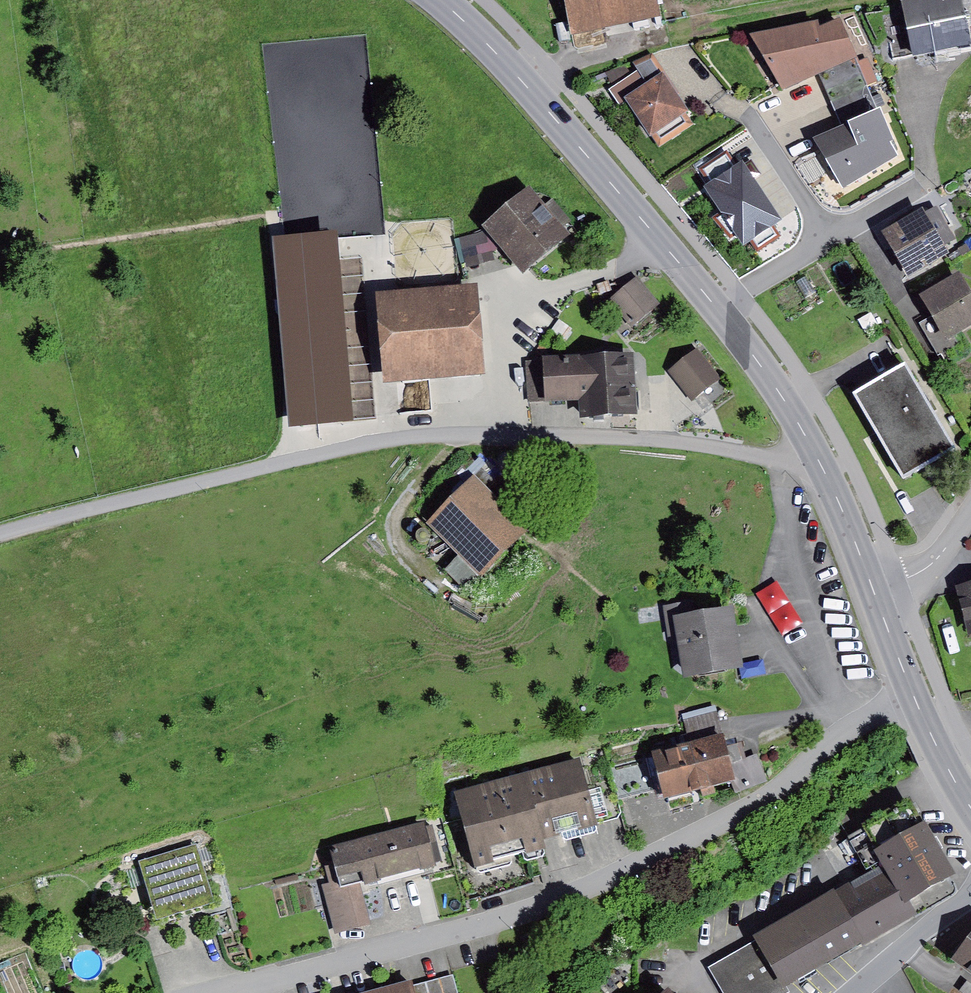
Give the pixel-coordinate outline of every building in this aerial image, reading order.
[(570,37),(660,20),(656,0),(563,0),(570,37)] [(901,7),(914,66),(970,53),(970,48),(961,0),(933,0),(901,7)] [(819,26),(749,42),(783,95),(820,80),(856,64),(840,25),(818,34),(819,26)] [(843,131),(881,118),(856,64),(820,80),(843,131)] [(658,80),(621,105),(645,141),(683,117),(658,80)] [(893,147),(881,118),(843,131),(813,145),(844,196),(897,163),(889,149),(893,147)] [(782,228),(742,166),(702,192),(743,254),(753,248),(757,253),(779,239),(775,232),(782,228)] [(530,196),(485,234),(490,239),(499,250),(523,278),(568,240),(530,196)] [(949,261),(922,215),(881,239),(907,285),(949,261)] [(388,232),(285,243),(289,284),(315,281),(314,272),(391,264),(388,232)] [(490,239),(460,244),(465,268),(493,263),(491,253),(499,250),(490,239)] [(372,298),(371,276),(338,276),(338,298),(372,298)] [(959,279),(920,303),(946,347),(970,332),(970,299),(959,279)] [(659,307),(638,280),(606,305),(628,332),(659,307)] [(477,292),(377,301),(384,386),(484,378),(477,292)] [(336,313),(290,318),(298,430),(343,426),(336,313)] [(719,382),(694,351),(665,375),(689,405),(719,382)] [(634,358),(545,362),(547,408),(580,407),(580,423),(636,421),(634,358)] [(543,404),(541,363),(526,364),(528,405),(543,404)] [(954,455),(906,372),(855,402),(903,484),(954,455)] [(526,534),(470,481),(423,529),(479,582),(526,534)] [(783,634),(803,622),(777,580),(757,592),(783,634)] [(958,593),(970,634),(970,589),(958,593)] [(695,605),(665,608),(669,639),(677,641),(683,681),(742,674),(734,616),(697,621),(695,605)] [(716,709),(682,715),(691,750),(703,801),(736,788),(739,798),(767,788),(755,757),(746,763),(741,744),(724,750),(716,709)] [(703,801),(691,750),(613,768),(620,801),(658,792),(662,811),(703,801)] [(580,763),(452,796),(473,878),(546,859),(543,847),(596,834),(594,827),(617,821),(620,814),(610,778),(585,784),(580,763)] [(910,796),(849,833),(869,865),(881,857),(885,864),(904,894),(953,864),(910,796)] [(427,853),(449,847),(441,820),(384,836),(396,883),(433,874),(427,853)] [(396,883),(384,836),(327,850),(331,864),(325,866),(330,886),(322,889),(328,910),(363,901),(361,892),(396,883)] [(196,849),(139,866),(158,929),(215,912),(196,849)] [(710,964),(727,992),(779,992),(788,988),(783,979),(911,906),(904,894),(885,864),(710,964)] [(363,901),(328,910),(334,937),(370,928),(363,901)] [(950,952),(970,968),(970,926),(950,952)] [(425,980),(428,992),(457,992),(452,973),(425,980)] [(380,984),(383,992),(428,992),(425,980),(413,983),(411,975),(380,984)] [(669,979),(654,992),(681,992),(669,979)] [(959,991),(962,992),(970,992),(970,982),(968,979),(959,991)] [(357,991),(357,992),(383,992),(380,984),(357,991)]
